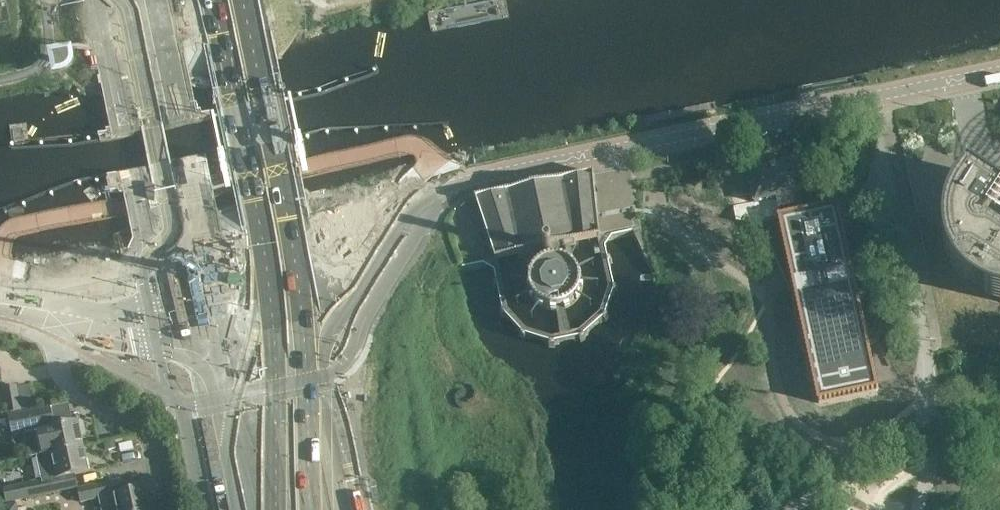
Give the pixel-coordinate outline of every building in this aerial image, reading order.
[(72,49),(48,54),(53,77),(67,74),(72,69),(74,64),(74,58),(72,49)] [(758,169),(747,171),(754,202),(771,199),(773,210),(764,212),(766,223),(769,236),(776,271),(781,292),(807,415),(878,400),(860,314),(852,277),(836,199),(787,209),(784,195),(805,191),(799,160),(758,169)] [(630,166),(594,172),(594,178),(599,231),(600,234),(610,239),(612,235),(641,231),(638,219),(642,219),(630,166)] [(594,172),(482,196),(475,198),(477,203),(493,253),(494,257),(488,265),(494,268),(503,312),(523,334),(552,343),(555,342),(582,337),(605,317),(614,288),(605,245),(610,239),(600,234),(599,231),(594,178),(594,172)] [(967,172),(952,194),(949,199),(946,207),(944,215),(942,227),(942,236),(943,245),(945,253),(949,261),(952,269),(955,273),(966,285),(985,276),(986,277),(984,297),(990,300),(995,301),(999,302),(999,237),(986,227),(999,206),(999,194),(967,172)] [(8,414),(21,411),(16,386),(3,388),(8,414)] [(78,422),(52,427),(48,408),(9,417),(13,436),(22,434),(28,459),(35,457),(83,447),(78,422)] [(89,472),(83,447),(35,457),(40,482),(74,475),(89,472)] [(77,490),(74,475),(40,482),(1,490),(5,506),(77,490)] [(81,503),(108,497),(106,484),(78,489),(81,503)] [(117,509),(150,509),(146,488),(114,495),(117,509)]
